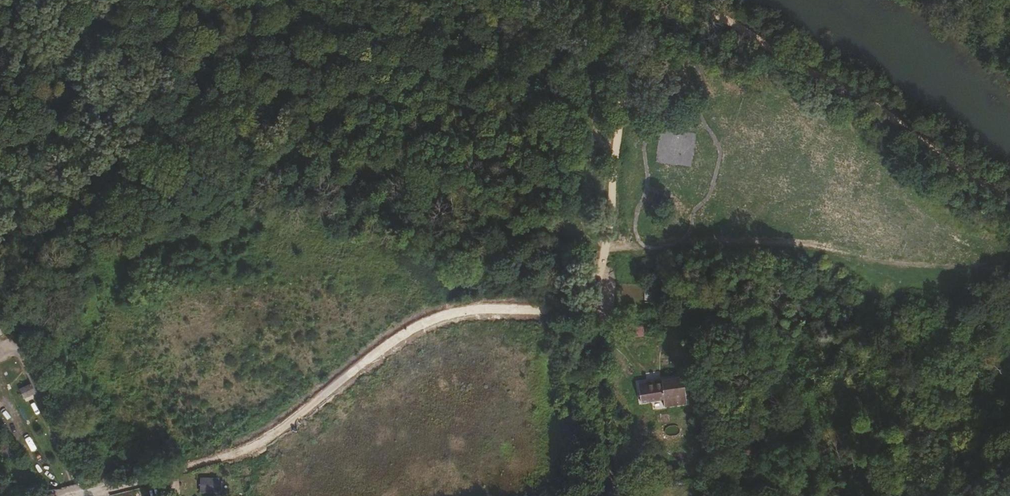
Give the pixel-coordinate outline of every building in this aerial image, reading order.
[(30,379),(20,384),(24,392),(34,387),(30,379)] [(646,382),(637,382),(638,400),(662,399),(663,407),(685,405),(683,379),(661,380),(661,384),(646,384),(646,382)] [(197,483),(197,495),(215,495),(215,484),(197,483)]
